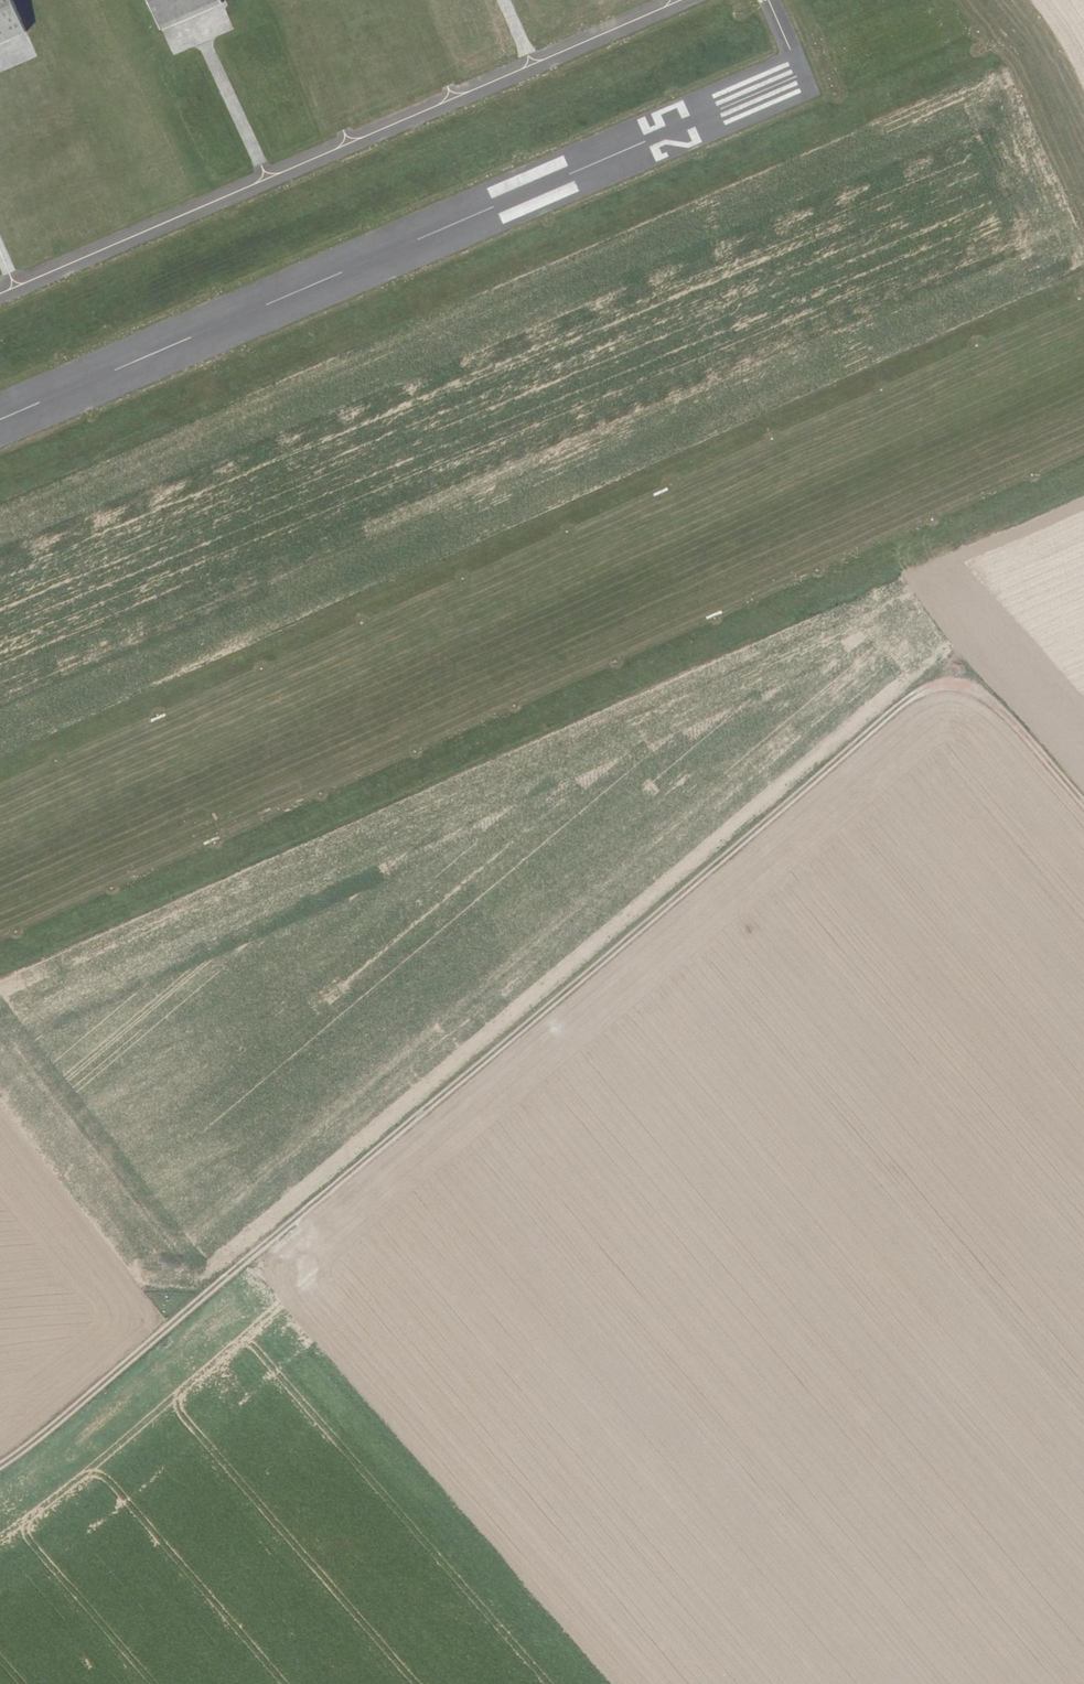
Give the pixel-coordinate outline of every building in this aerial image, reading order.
[(31,32),(17,0),(0,0),(0,46),(31,32)] [(225,3),(223,0),(150,0),(163,30),(225,3)]
